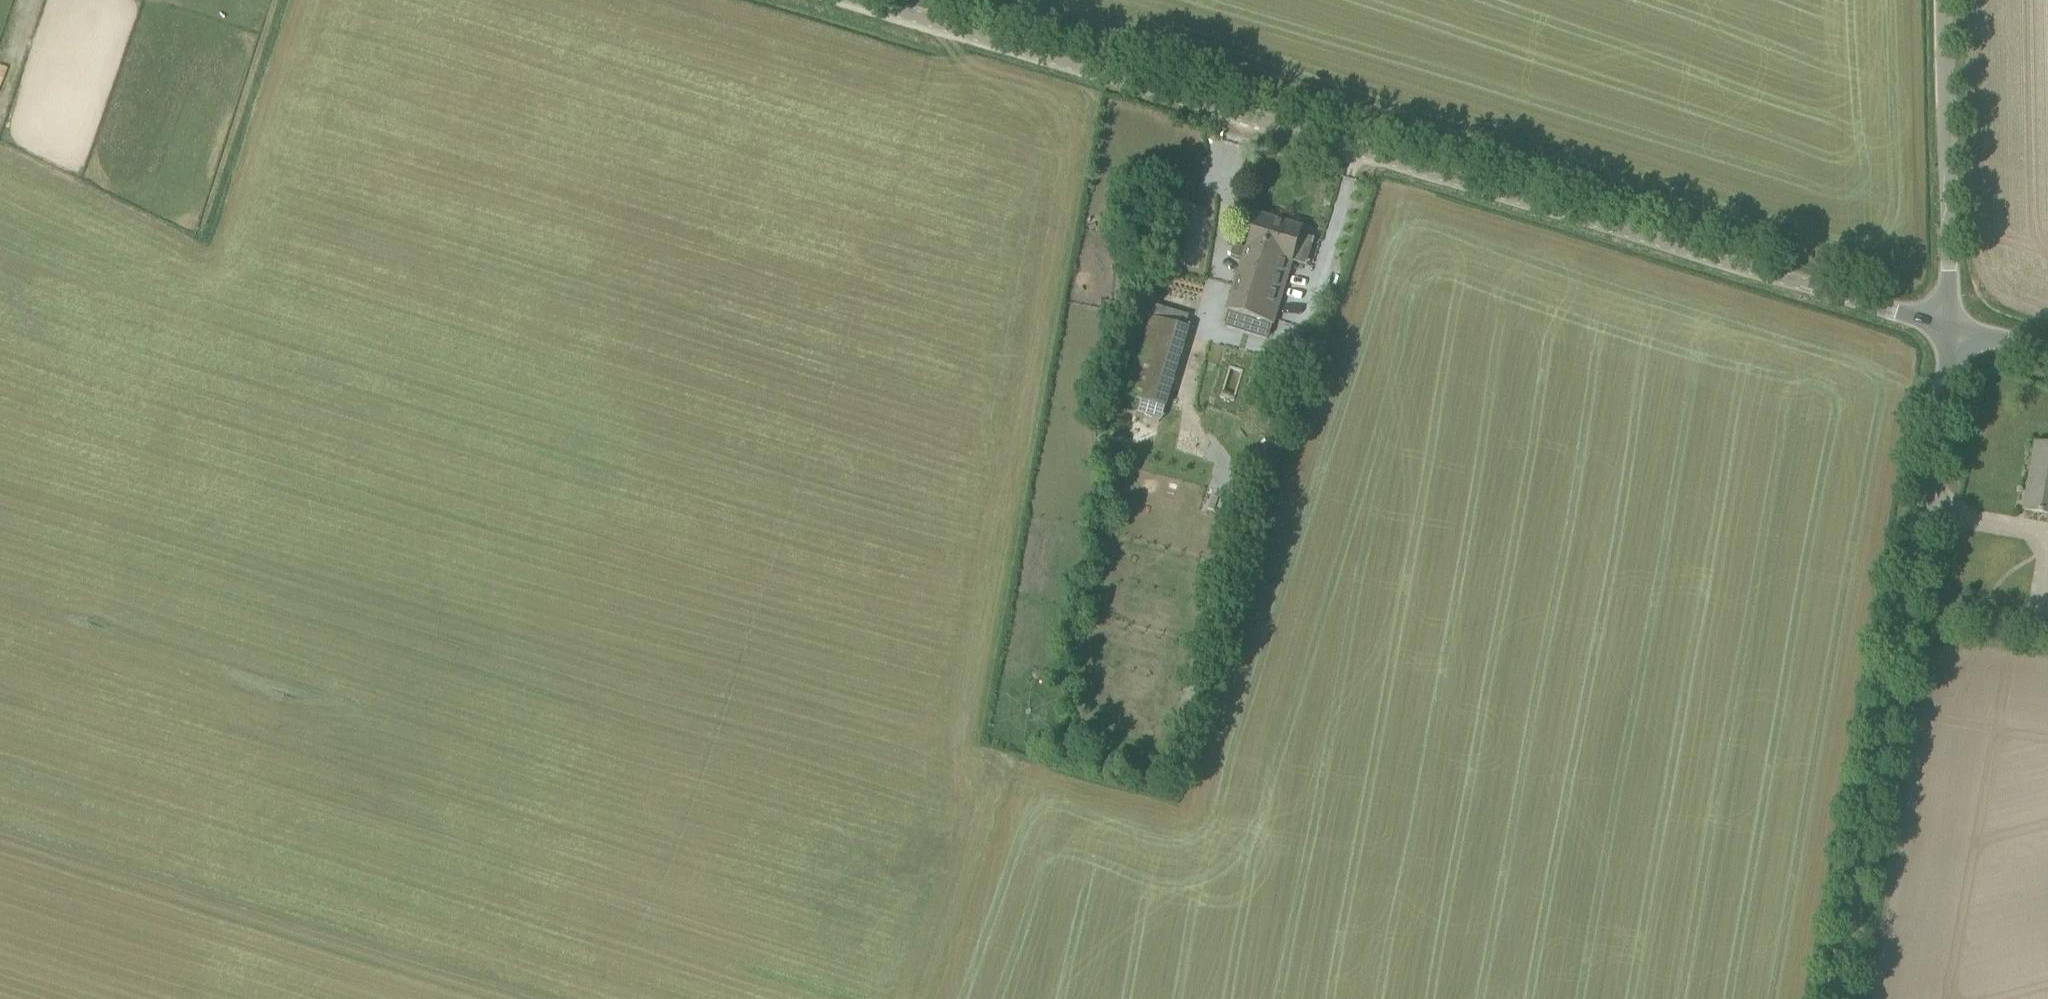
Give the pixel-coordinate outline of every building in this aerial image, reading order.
[(1275,322),(1303,228),(1257,214),(1229,308),(1275,322)] [(1128,396),(1166,407),(1189,327),(1151,316),(1128,396)] [(2037,444),(2025,510),(2047,514),(2047,446),(2037,444)]
